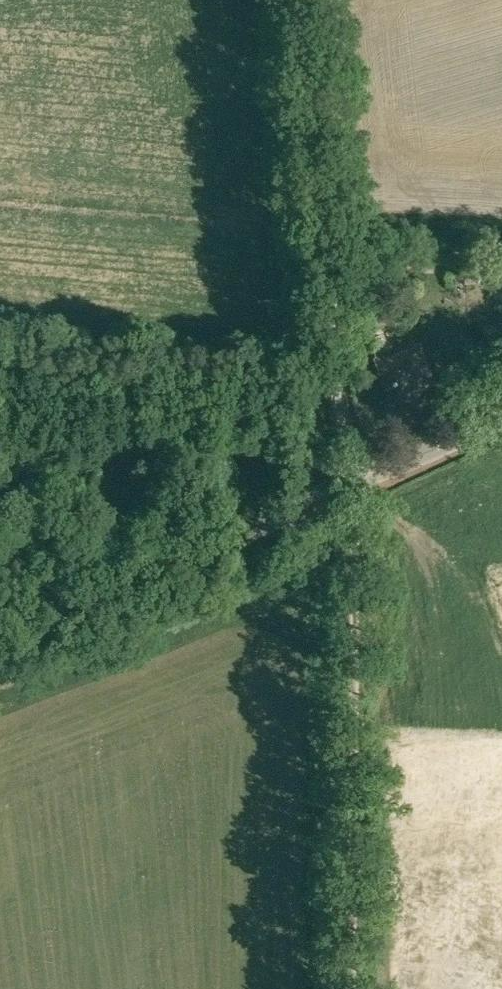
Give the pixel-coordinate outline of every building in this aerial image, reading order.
[(407,269),(422,270),(422,260),(407,259),(407,269)] [(361,311),(369,330),(384,325),(380,315),(376,305),(361,311)] [(376,362),(389,400),(419,390),(418,389),(431,385),(418,347),(376,362)] [(8,659),(1,644),(0,644),(0,663),(8,659)]
